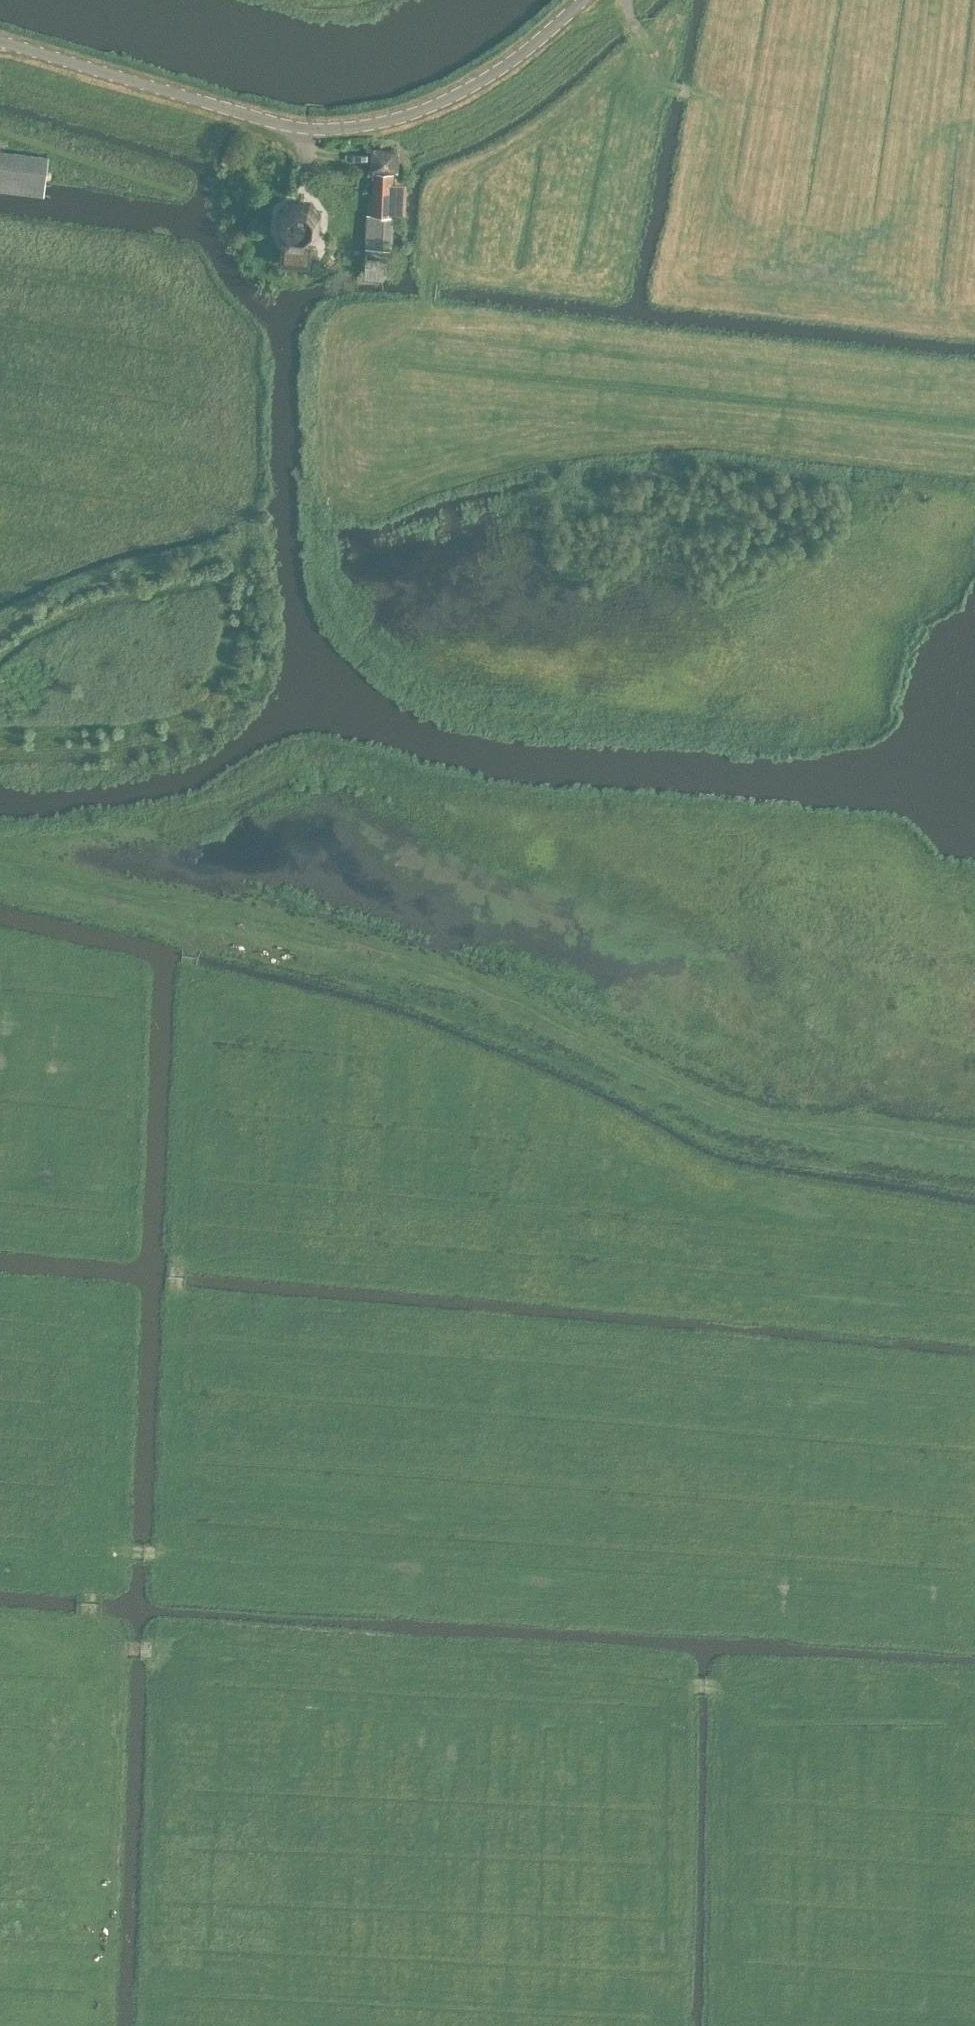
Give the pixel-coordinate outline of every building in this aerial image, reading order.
[(369,168),(396,168),(397,145),(369,145),(369,168)] [(42,195),(44,182),(47,155),(0,150),(0,191),(42,195)] [(365,245),(388,247),(390,211),(392,182),(392,169),(373,169),(371,212),(367,212),(365,245)] [(404,212),(406,183),(392,182),(390,211),(404,212)] [(279,265),(308,266),(310,246),(304,245),(304,241),(318,231),(319,214),(309,201),(291,198),(278,209),(276,228),(288,242),(288,244),(281,243),(279,265)]
